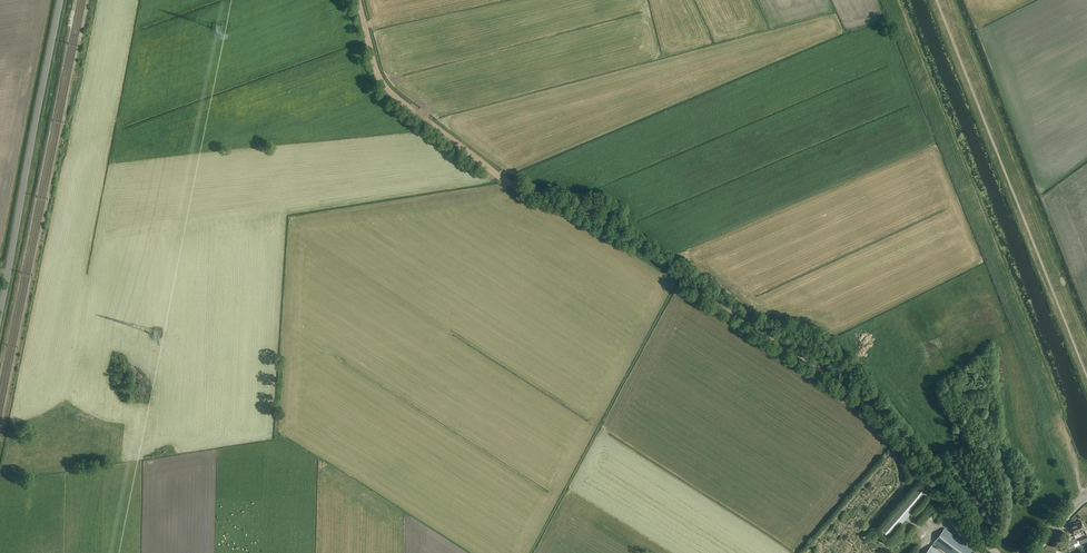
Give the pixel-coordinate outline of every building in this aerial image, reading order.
[(70,428),(76,427),(76,428),(80,428),(80,425),(85,425),(85,420),(70,420),(70,428)] [(53,441),(64,440),(64,422),(58,423),(58,427),(53,428),(53,441)] [(54,461),(65,461),(64,445),(53,445),(54,461)] [(66,461),(66,469),(77,469),(77,461),(66,461)] [(890,537),(927,495),(917,486),(880,529),(890,537)] [(965,529),(954,518),(951,521),(961,532),(965,529)] [(1074,534),(1085,530),(1084,527),(1084,526),(1083,525),(1083,524),(1081,520),(1070,525),(1074,534)] [(944,528),(926,552),(923,550),(921,552),(943,552),(934,547),(936,544),(948,552),(977,552),(944,528)] [(1069,542),(1072,536),(1063,531),(1059,537),(1069,542)] [(1071,541),(1065,545),(1069,552),(1071,551),(1070,549),(1075,547),(1071,541)]
